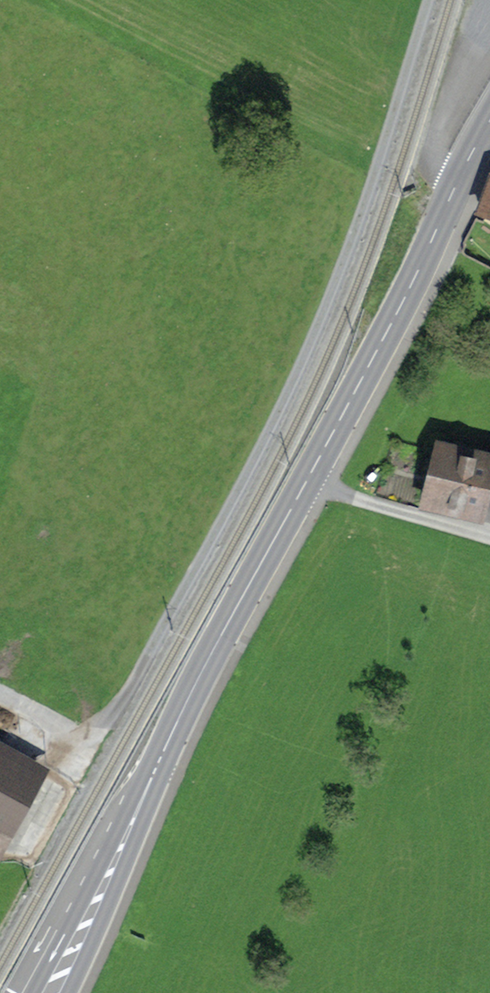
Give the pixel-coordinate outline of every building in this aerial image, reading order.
[(480,215),(489,219),(489,185),(480,215)] [(424,503),(479,516),(489,468),(489,459),(437,446),(424,503)] [(0,738),(0,860),(52,768),(0,738)]
